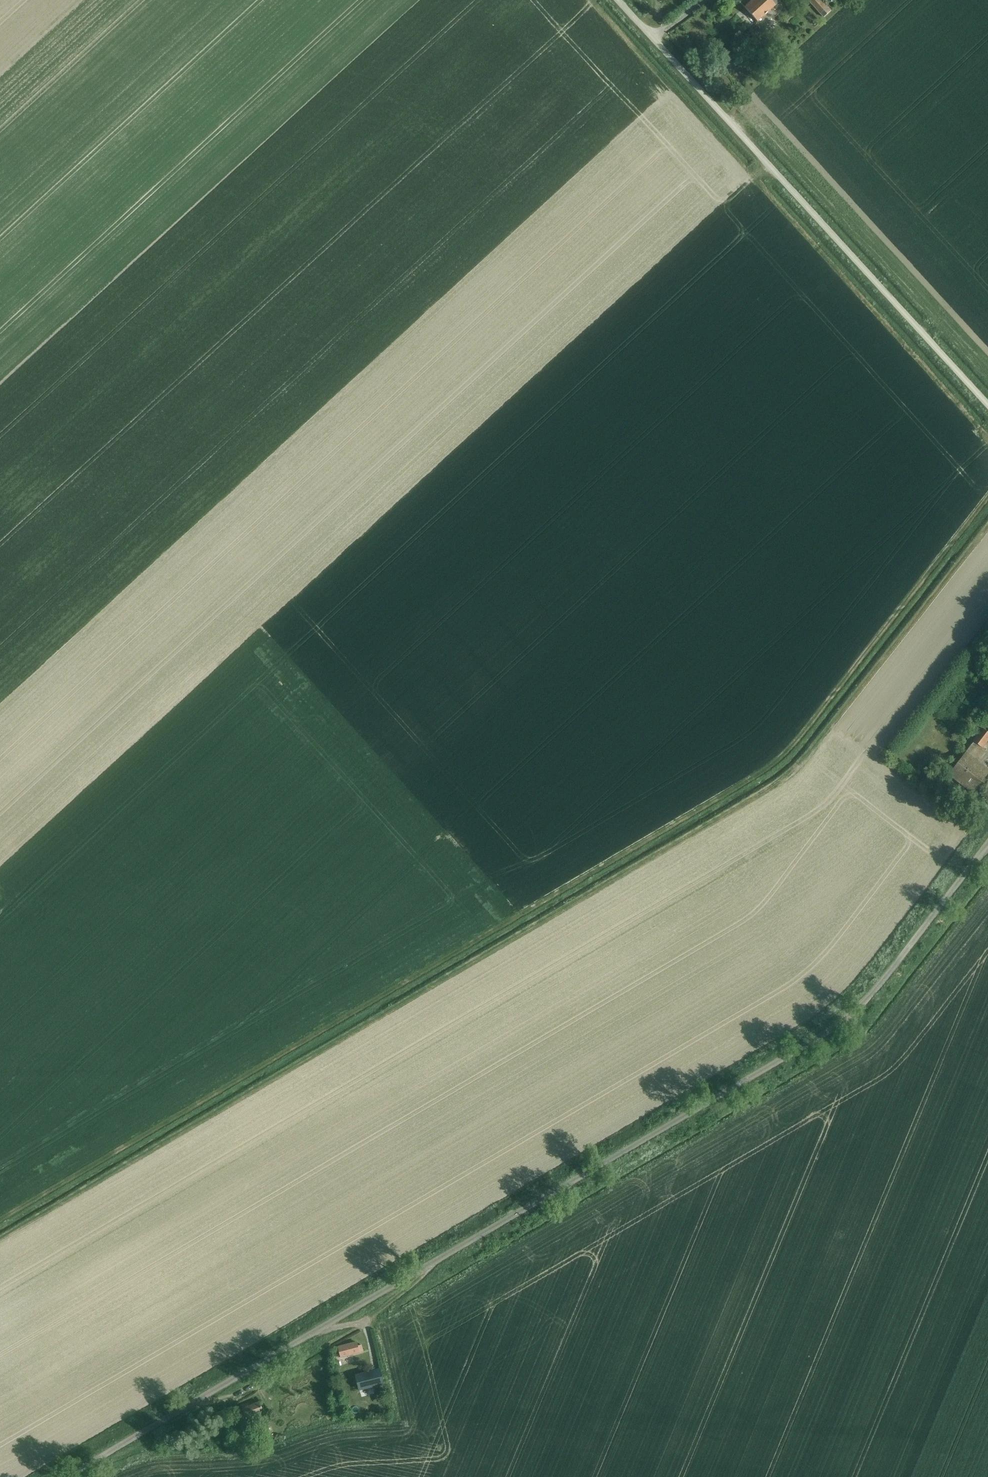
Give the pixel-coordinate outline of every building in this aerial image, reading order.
[(780,1),(779,0),(752,0),(744,7),(758,22),(780,1)] [(831,12),(827,7),(826,8),(820,0),(809,0),(824,18),(831,12)] [(731,21),(725,24),(729,31),(734,28),(731,21)] [(975,743),(981,748),(987,740),(987,734),(982,729),(972,741),(975,743)] [(975,743),(949,775),(972,794),(987,774),(987,773),(972,760),(981,748),(975,743)] [(339,1357),(363,1350),(361,1344),(358,1345),(357,1341),(338,1346),(340,1354),(338,1354),(339,1357)] [(359,1389),(372,1385),(383,1382),(379,1368),(355,1375),(359,1389)] [(255,1414),(263,1411),(259,1401),(249,1405),(248,1402),(242,1404),(244,1411),(240,1413),(242,1418),(246,1417),(251,1416),(251,1418),(256,1416),(255,1414)] [(219,1412),(216,1413),(221,1428),(228,1425),(227,1423),(223,1410),(219,1412)]
